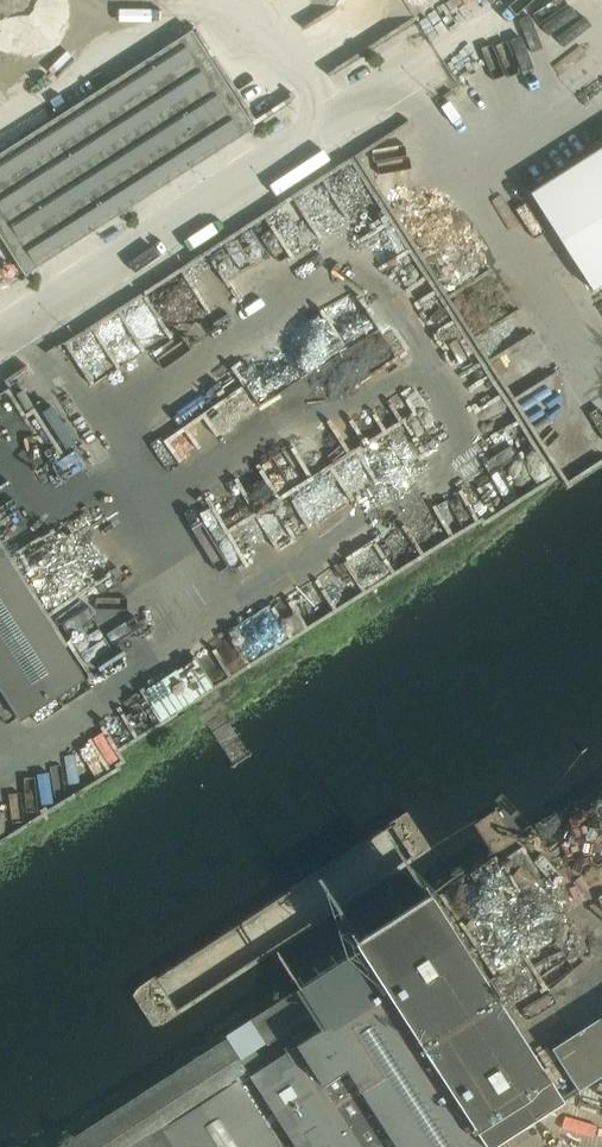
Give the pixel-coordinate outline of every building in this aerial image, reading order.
[(26,276),(254,129),(192,32),(0,156),(0,236),(26,276)] [(593,291),(601,285),(601,150),(532,195),(593,291)] [(256,221),(186,268),(211,304),(239,285),(236,280),(254,268),(247,258),(270,242),(256,221)] [(0,395),(0,438),(3,443),(32,426),(10,389),(0,395)] [(239,523),(250,540),(298,509),(287,492),(239,523)] [(20,721),(85,679),(0,546),(0,690),(20,721)] [(313,577),(292,600),(320,626),(361,581),(357,577),(347,588),(337,579),(327,590),(313,577)] [(459,942),(434,903),(297,992),(252,1021),(269,1046),(314,1018),(322,1030),(251,1076),(296,1146),(493,1146),(563,1101),(459,942)] [(579,1091),(601,1076),(601,1018),(552,1050),(579,1091)] [(62,1146),(278,1146),(238,1084),(233,1086),(230,1081),(247,1071),(239,1059),(227,1040),(62,1146)]
